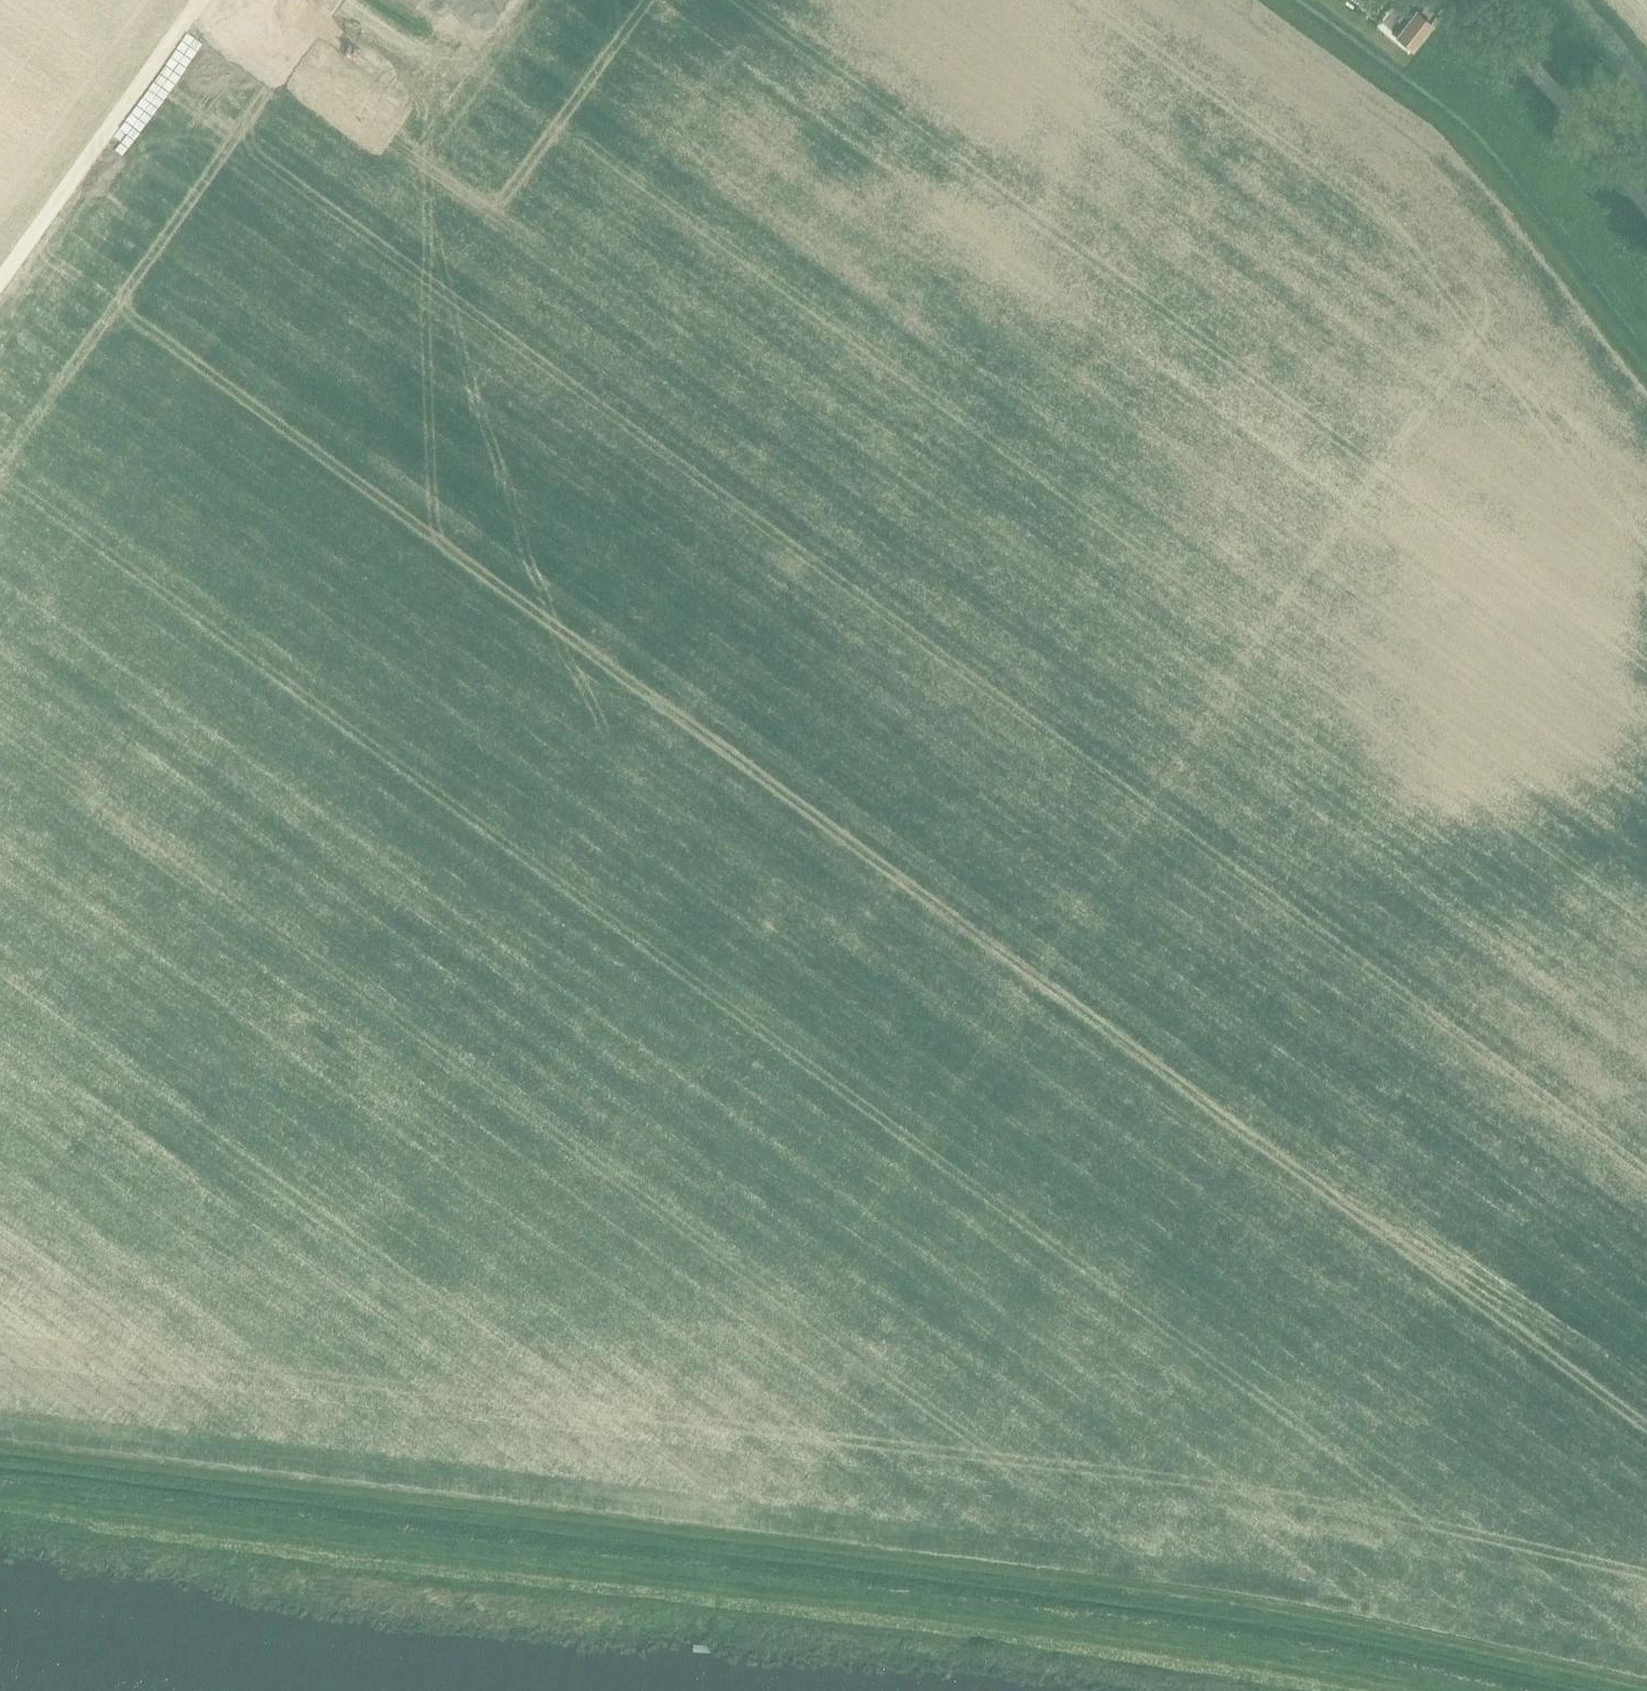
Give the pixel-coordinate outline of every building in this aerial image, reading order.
[(1404,0),(1397,0),(1376,26),(1409,52),(1432,22),(1404,0)]
